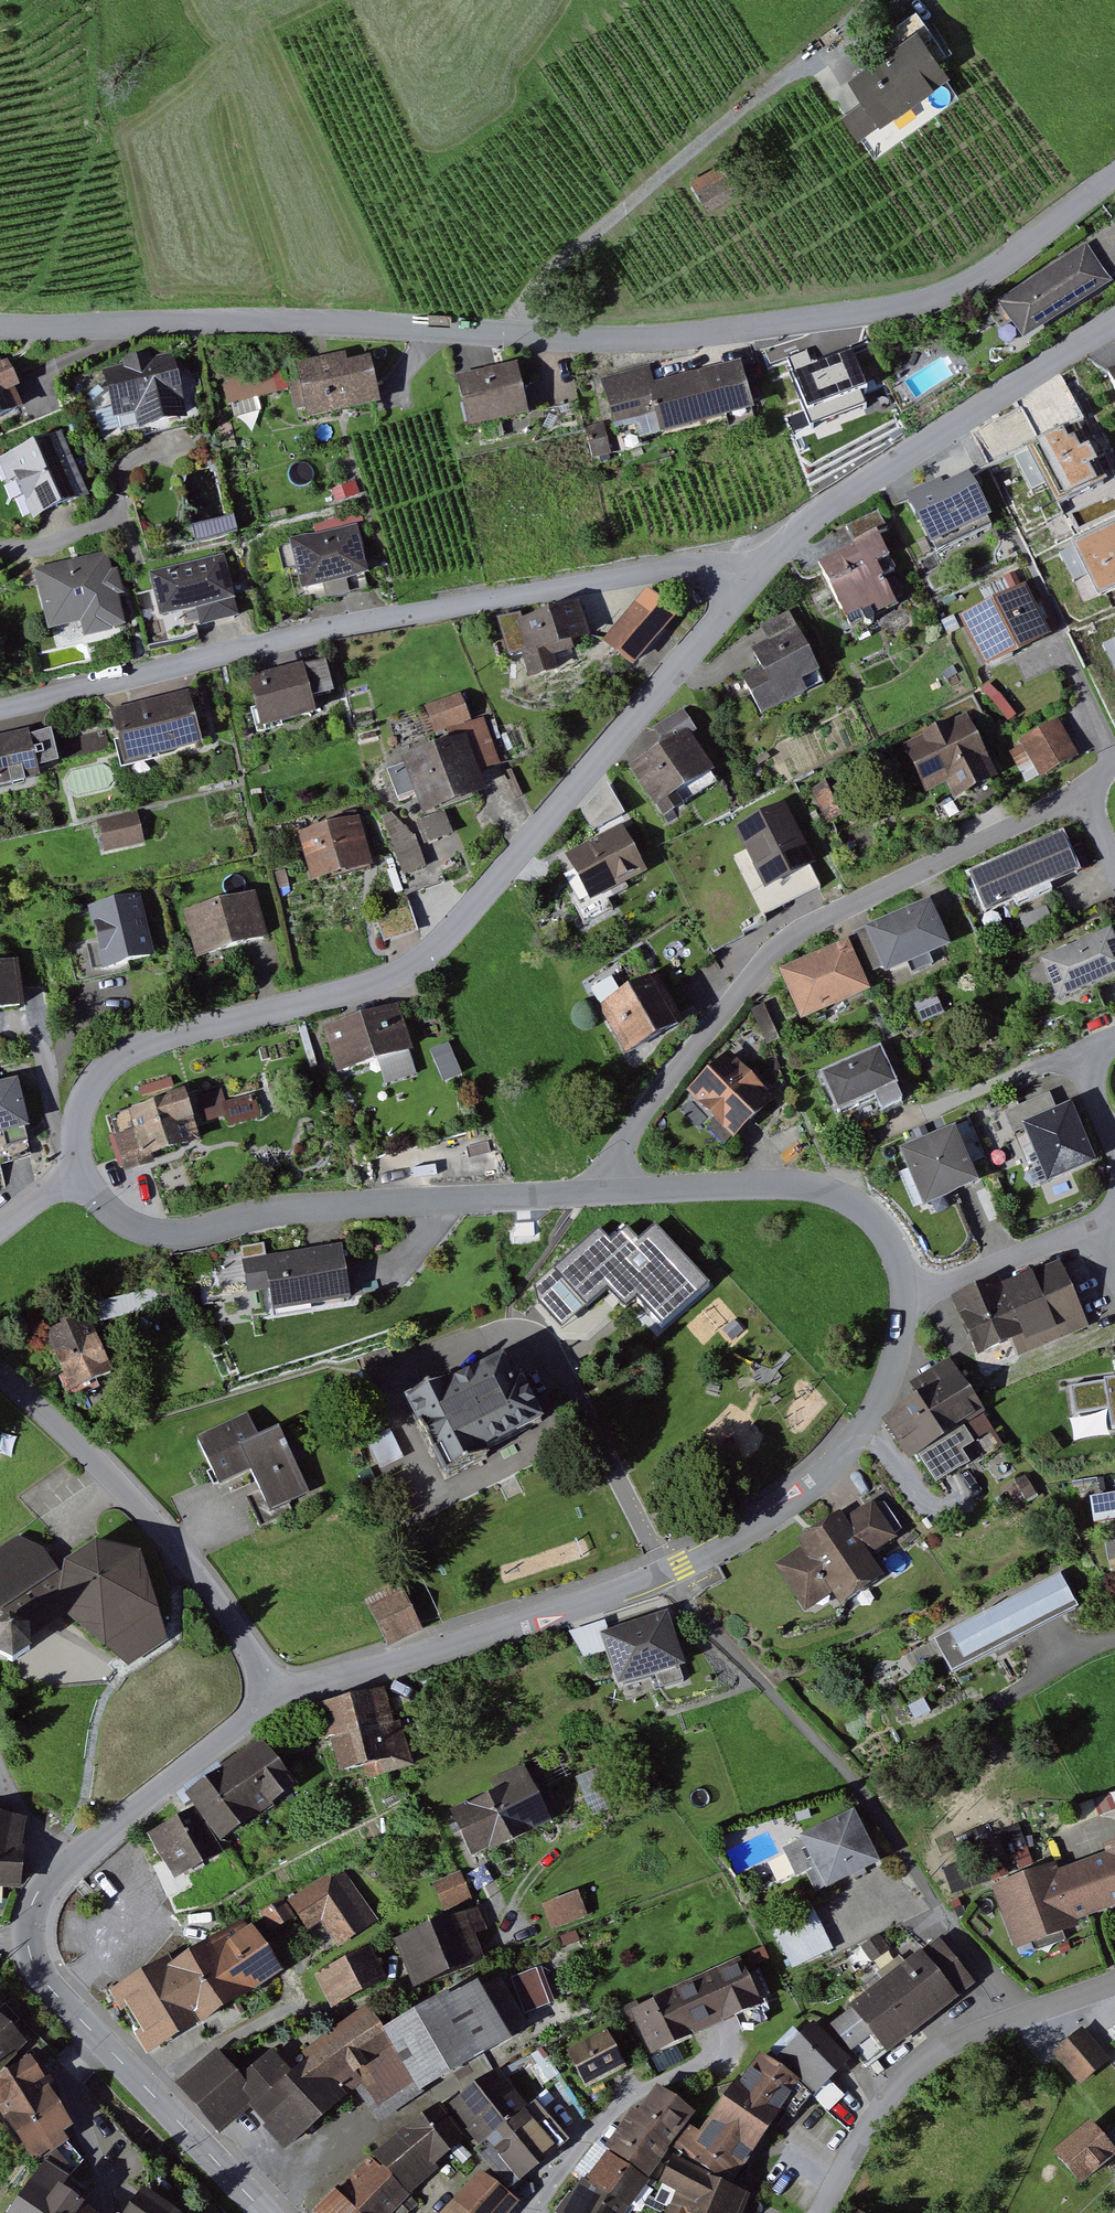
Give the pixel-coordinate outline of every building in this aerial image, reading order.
[(845,80),(873,122),(938,78),(909,36),(845,80)] [(986,309),(1009,347),(1104,289),(1082,252),(986,309)] [(180,356),(106,374),(116,415),(147,407),(152,425),(194,414),(180,356)] [(2,429),(38,411),(12,357),(0,357),(0,426),(2,429)] [(371,402),(364,363),(291,376),(298,415),(371,402)] [(729,364),(648,387),(643,370),(599,382),(609,420),(645,410),(652,435),(742,409),(729,364)] [(1114,417),(1114,366),(1094,376),(1114,417)] [(520,413),(512,372),(449,384),(457,426),(520,413)] [(221,382),(226,403),(271,394),(266,373),(221,382)] [(1015,456),(1047,513),(1109,479),(1077,422),(1015,456)] [(0,463),(0,468),(14,502),(25,497),(36,524),(89,503),(62,437),(0,463)] [(972,466),(910,494),(934,549),(997,521),(972,466)] [(1060,549),(1086,604),(1114,591),(1114,525),(1060,549)] [(348,529),(277,546),(288,593),(359,575),(348,529)] [(810,564),(838,620),(894,593),(866,536),(810,564)] [(222,598),(213,558),(142,575),(152,615),(222,598)] [(102,559),(26,578),(39,631),(71,623),(74,634),(118,623),(102,559)] [(954,620),(979,671),(1042,640),(1016,589),(954,620)] [(630,605),(598,641),(627,667),(659,632),(630,605)] [(578,636),(571,608),(518,622),(516,617),(493,623),(503,657),(517,653),(522,672),(543,666),(540,656),(563,649),(561,641),(578,636)] [(733,674),(752,712),(798,690),(794,681),(815,670),(787,615),(759,629),(764,639),(744,649),(752,664),(733,674)] [(1105,640),(1114,661),(1114,635),(1105,640)] [(293,669),(235,685),(248,729),(305,713),(293,669)] [(177,698),(101,717),(113,765),(189,746),(177,698)] [(393,757),(413,820),(470,802),(462,776),(493,767),(479,721),(461,727),(454,703),(422,713),(432,745),(393,757)] [(895,754),(916,796),(983,763),(962,721),(895,754)] [(1006,746),(1024,782),(1074,758),(1056,721),(1006,746)] [(0,736),(0,786),(32,779),(21,731),(0,736)] [(681,734),(624,766),(646,805),(703,773),(681,734)] [(581,805),(596,835),(630,818),(615,788),(581,805)] [(813,798),(824,821),(836,815),(824,792),(813,798)] [(93,826),(99,853),(136,844),(130,818),(93,826)] [(351,823),(294,837),(306,886),(363,872),(351,823)] [(615,833),(557,861),(580,908),(638,880),(615,833)] [(959,876),(975,916),(1068,879),(1052,839),(959,876)] [(248,898),(176,916),(187,959),(259,940),(248,898)] [(105,973),(156,959),(140,899),(89,913),(105,973)] [(860,934),(877,976),(939,950),(922,909),(860,934)] [(1046,1000),(1114,969),(1114,958),(1104,934),(1031,967),(1046,1000)] [(774,977),(791,1018),(856,992),(839,950),(774,977)] [(25,1007),(19,963),(0,965),(0,1011),(25,1007)] [(646,981),(594,1008),(619,1057),(671,1031),(646,981)] [(314,1033),(328,1080),(406,1057),(393,1010),(314,1033)] [(453,1042),(434,1047),(444,1081),(463,1075),(453,1042)] [(822,1078),(838,1113),(900,1084),(884,1050),(822,1078)] [(687,1095),(726,1139),(762,1107),(724,1063),(687,1095)] [(31,1126),(20,1082),(0,1087),(0,1134),(31,1126)] [(102,1121),(116,1169),(191,1147),(176,1099),(102,1121)] [(1006,1129),(1036,1188),(1092,1160),(1063,1101),(1006,1129)] [(890,1158),(911,1214),(971,1191),(950,1136),(890,1158)] [(635,1246),(623,1231),(608,1244),(597,1232),(551,1272),(583,1309),(605,1291),(611,1298),(619,1307),(624,1303),(629,1298),(657,1330),(705,1288),(654,1230),(635,1246)] [(336,1249),(239,1262),(243,1293),(262,1290),(266,1315),(344,1303),(336,1249)] [(984,1288),(946,1304),(967,1354),(1004,1338),(1011,1355),(1078,1327),(1052,1265),(985,1292),(984,1288)] [(39,1331),(64,1401),(108,1386),(84,1316),(39,1331)] [(410,1398),(448,1473),(549,1422),(523,1369),(512,1347),(410,1398)] [(901,1394),(927,1439),(977,1410),(951,1365),(901,1394)] [(1066,1370),(1067,1416),(1114,1415),(1114,1368),(1066,1370)] [(272,1430),(256,1437),(245,1414),(191,1439),(213,1487),(245,1472),(265,1515),(303,1497),(272,1430)] [(1084,1498),(1088,1526),(1112,1522),(1114,1543),(1114,1494),(1084,1498)] [(773,1567),(798,1606),(820,1593),(828,1607),(873,1579),(859,1557),(899,1533),(880,1502),(838,1527),(832,1518),(792,1542),(797,1552),(773,1567)] [(7,1662),(26,1649),(25,1632),(43,1621),(51,1616),(115,1662),(144,1644),(156,1637),(137,1555),(88,1541),(55,1564),(16,1542),(0,1553),(0,1658),(7,1662)] [(926,1639),(944,1674),(1070,1609),(1052,1573),(926,1639)] [(372,1605),(390,1644),(424,1628),(407,1589),(372,1605)] [(601,1635),(614,1682),(684,1662),(670,1615),(601,1635)] [(401,1721),(395,1723),(385,1688),(319,1707),(339,1776),(367,1767),(371,1779),(414,1766),(401,1721)] [(185,1795),(216,1843),(285,1798),(253,1750),(185,1795)] [(447,1818),(466,1862),(544,1829),(525,1785),(447,1818)] [(21,1885),(24,1848),(18,1846),(22,1816),(0,1812),(0,1884),(21,1885)] [(787,1843),(812,1893),(871,1863),(846,1813),(787,1843)] [(207,1859),(187,1817),(144,1838),(164,1879),(207,1859)] [(1094,1916),(1114,1908),(1114,1845),(1102,1849),(1105,1857),(1077,1867),(1094,1916)] [(1094,1916),(1077,1867),(1049,1876),(1046,1869),(987,1889),(1009,1953),(1067,1933),(1065,1926),(1094,1916)] [(343,1871),(267,1915),(275,1929),(293,1919),(303,1937),(324,1925),(337,1947),(374,1925),(343,1871)] [(434,1886),(443,1909),(469,1898),(459,1876),(434,1886)] [(577,1893),(536,1909),(545,1931),(586,1915),(577,1893)] [(474,1907),(391,1941),(410,1986),(473,1959),(465,1940),(485,1932),(474,1907)] [(774,1929),(791,1972),(832,1956),(814,1912),(774,1929)] [(186,2019),(191,2028),(280,1977),(247,1920),(158,1971),(186,2019)] [(933,1941),(824,2027),(848,2057),(865,2043),(879,2060),(970,1988),(933,1941)] [(363,1952),(313,1979),(328,2006),(378,1980),(363,1952)] [(632,2012),(653,2056),(758,2008),(737,1963),(632,2012)] [(527,2011),(554,2002),(541,1965),(514,1975),(527,2011)] [(186,2019),(158,1971),(114,1996),(141,2044),(186,2019)] [(382,2026),(414,2082),(419,2089),(522,2033),(493,1981),(466,1996),(461,1987),(431,2004),(427,1998),(382,2026)] [(414,2082),(382,2026),(369,2007),(305,2052),(311,2058),(292,2070),(326,2113),(361,2082),(378,2105),(414,2082)] [(29,2061),(42,2049),(0,2013),(0,2078),(29,2061)] [(775,2058),(812,2095),(841,2067),(803,2030),(775,2058)] [(563,2054),(580,2089),(620,2069),(603,2034),(563,2054)] [(1057,2059),(1081,2086),(1100,2069),(1076,2043),(1057,2059)] [(274,2048),(241,2074),(216,2049),(179,2082),(220,2129),(250,2106),(267,2124),(263,2127),(284,2150),(326,2113),(292,2070),(274,2048)] [(680,2153),(729,2186),(787,2103),(776,2095),(788,2078),(750,2052),(680,2153)] [(69,2128),(29,2061),(0,2078),(0,2117),(26,2160),(58,2141),(55,2136),(69,2128)] [(501,2069),(444,2110),(464,2137),(509,2187),(539,2162),(536,2159),(555,2144),(501,2069)] [(559,2212),(628,2212),(643,2191),(662,2163),(692,2117),(652,2090),(556,2212),(559,2212)] [(439,2104),(373,2155),(409,2193),(438,2168),(434,2163),(464,2137),(444,2110),(439,2104)] [(1106,2153),(1097,2143),(1081,2125),(1044,2157),(1069,2186),(1106,2153)] [(1114,2163),(1114,2127),(1097,2143),(1106,2153),(1114,2163)] [(17,2160),(0,2150),(0,2190),(17,2160)] [(311,2212),(389,2212),(409,2193),(373,2155),(311,2212)] [(676,2212),(736,2212),(741,2200),(689,2180),(662,2163),(643,2191),(676,2212)] [(480,2171),(439,2212),(509,2212),(519,2201),(480,2171)] [(32,2179),(9,2212),(82,2212),(32,2179)] [(144,2190),(127,2212),(173,2212),(144,2190)]
